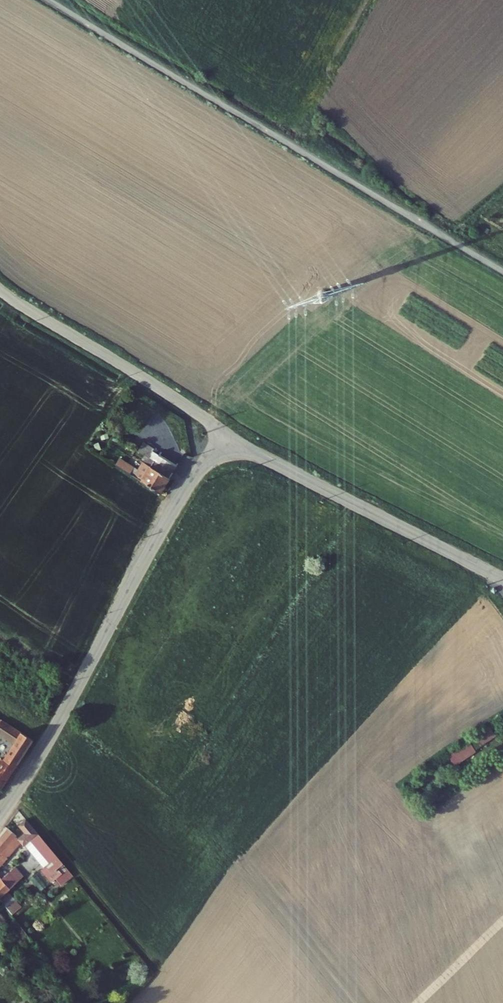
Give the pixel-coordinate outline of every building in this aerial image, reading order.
[(157,457),(178,468),(196,431),(184,425),(181,431),(166,423),(159,437),(165,440),(157,457)] [(120,471),(160,495),(173,475),(154,463),(145,477),(122,464),(118,470),(120,471)] [(467,621),(472,628),(476,625),(471,618),(467,621)] [(182,710),(171,726),(180,733),(191,716),(182,710)] [(3,794),(36,744),(5,723),(0,730),(0,736),(16,747),(0,771),(0,790),(3,794)] [(447,755),(454,766),(497,738),(490,727),(447,755)] [(75,878),(29,824),(22,830),(28,837),(20,844),(27,851),(29,850),(48,872),(47,873),(53,879),(62,871),(66,876),(60,882),(64,887),(75,878)] [(11,833),(0,844),(0,869),(20,849),(14,844),(18,840),(11,833)] [(4,905),(6,908),(12,915),(21,908),(9,892),(28,877),(21,867),(1,883),(0,882),(0,899),(4,905)] [(4,905),(0,908),(0,927),(6,935),(13,929),(0,912),(6,908),(4,905)] [(3,964),(12,957),(0,941),(0,960),(3,964)]
